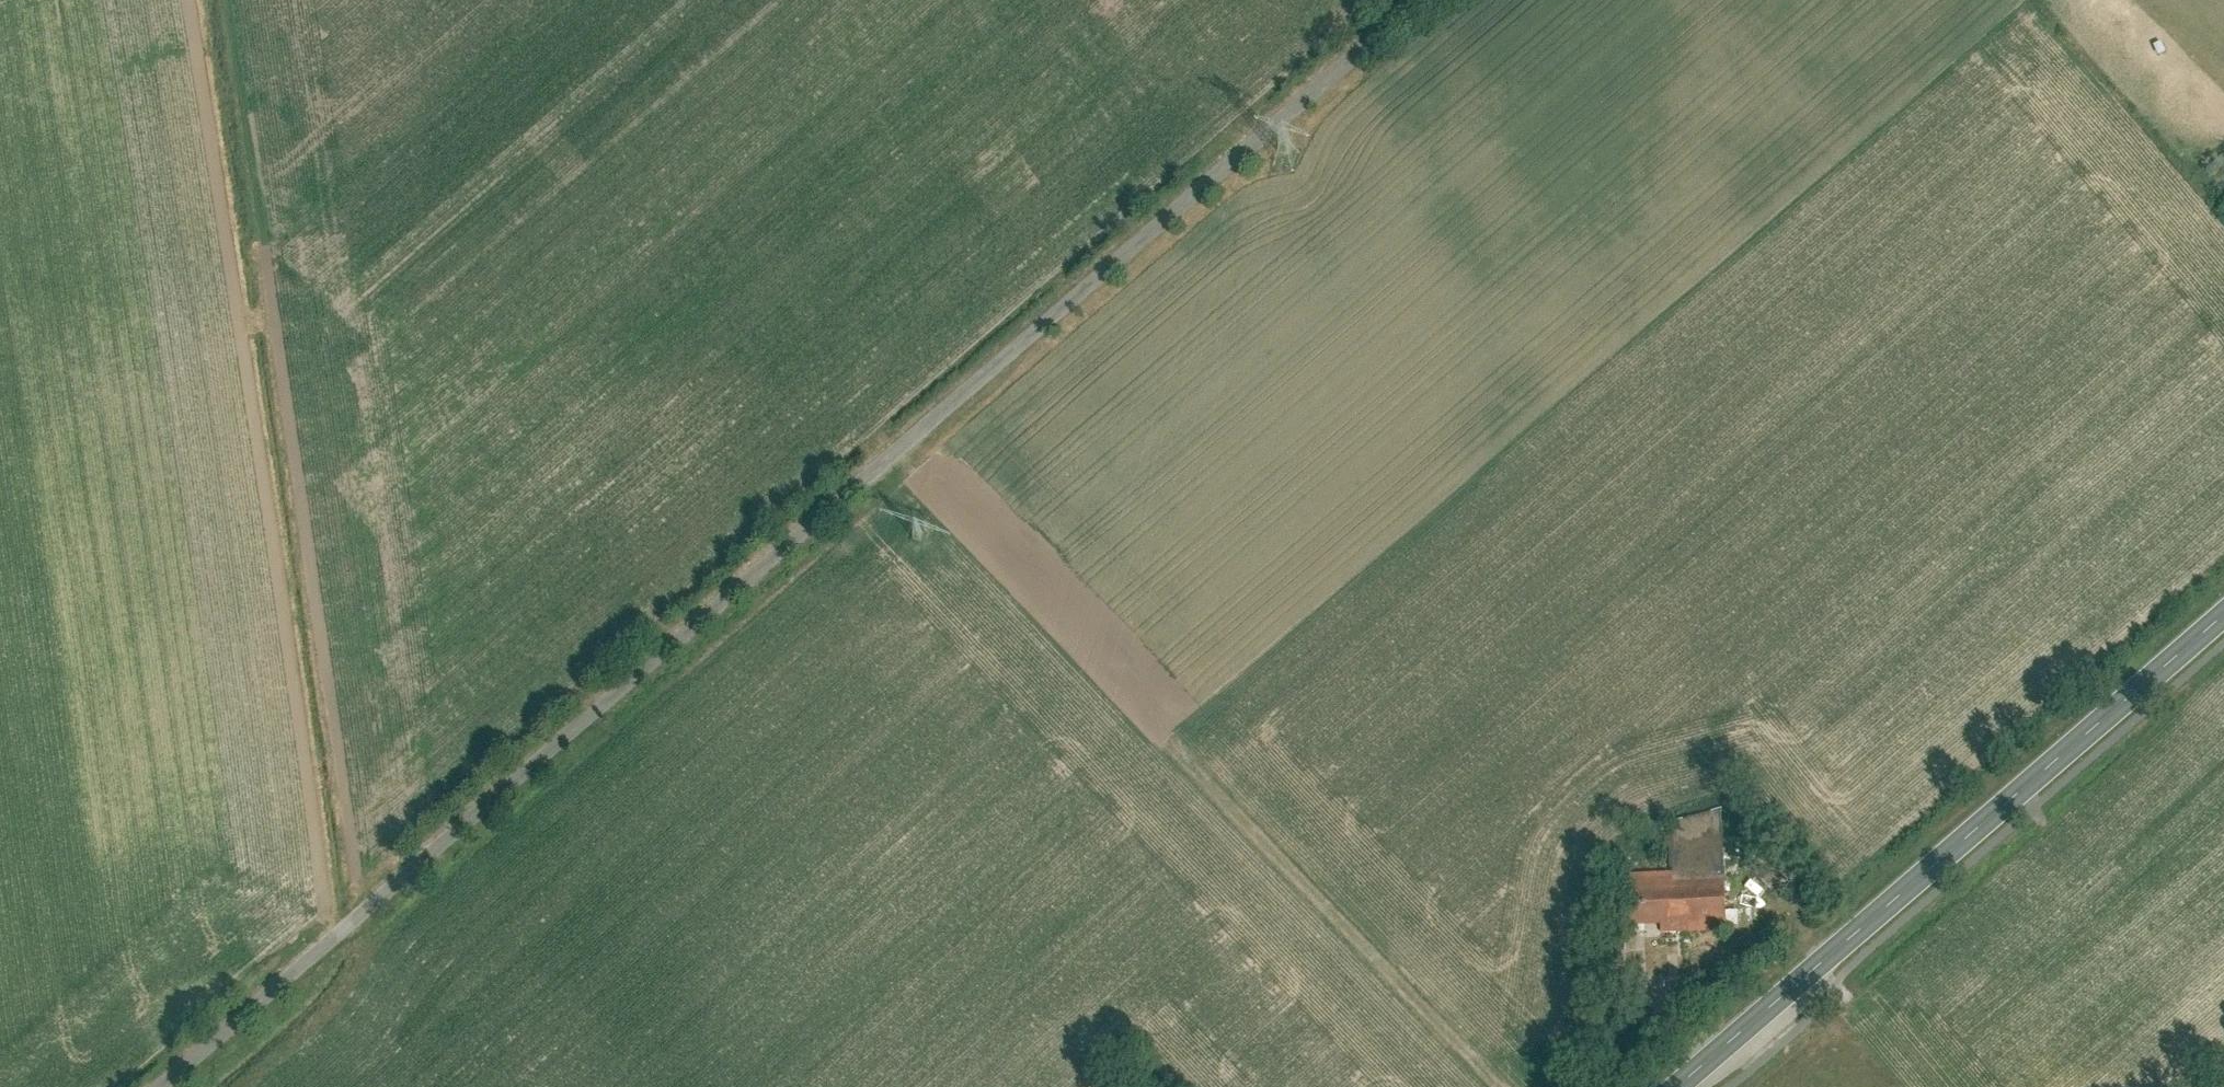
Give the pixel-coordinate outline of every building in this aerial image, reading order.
[(1676,813),(1677,872),(1729,871),(1728,811),(1676,813)] [(1677,872),(1642,873),(1643,926),(1730,924),(1729,871),(1677,872)]
